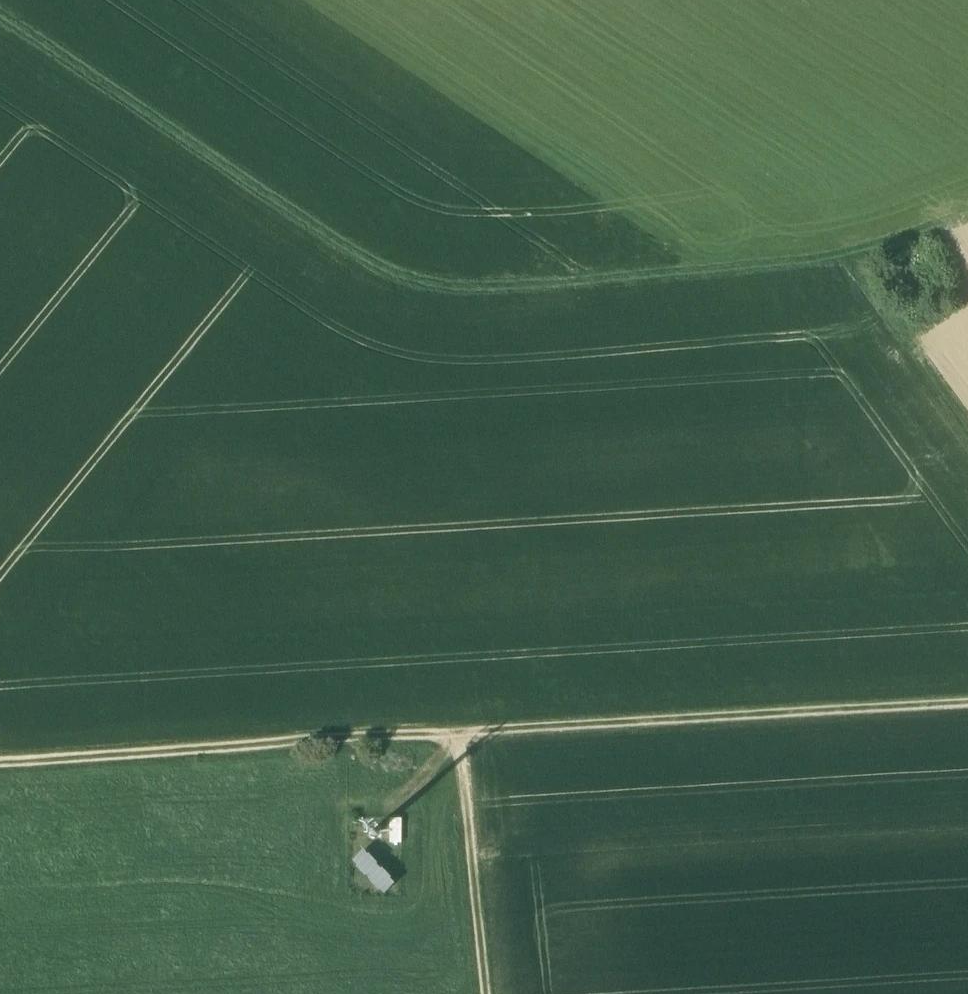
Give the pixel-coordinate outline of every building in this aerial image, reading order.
[(400,843),(401,820),(391,819),(390,842),(400,843)]
